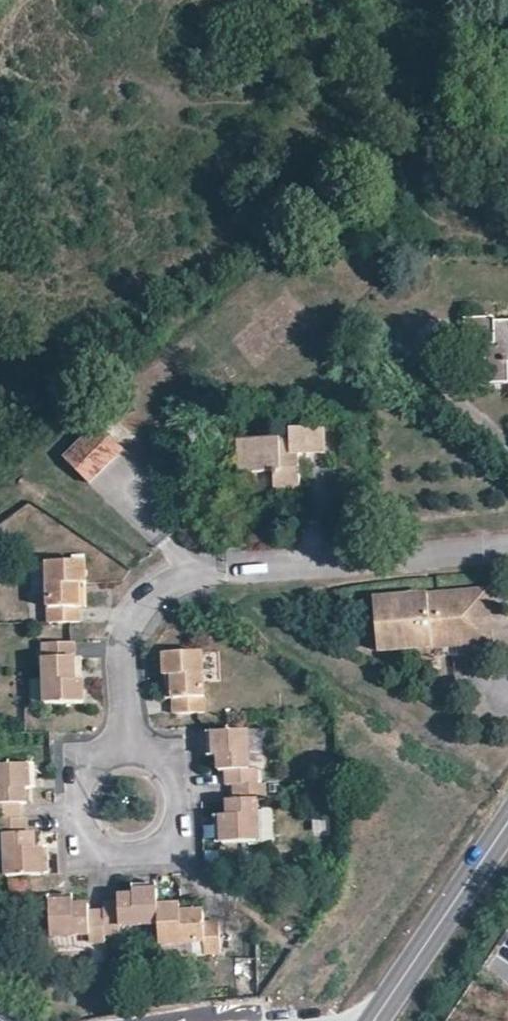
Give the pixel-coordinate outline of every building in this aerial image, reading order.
[(467,338),(488,337),(489,382),(499,381),(507,381),(507,322),(494,322),(494,317),(466,318),(467,338)] [(104,464),(122,446),(99,423),(65,458),(88,480),(104,464)] [(240,439),(241,472),(276,471),(276,491),(288,491),(300,491),(300,455),(324,454),(324,427),(291,428),(291,439),(240,439)] [(76,609),(76,602),(75,582),(84,582),(83,561),(46,562),(48,621),(77,619),(76,609)] [(85,601),(84,582),(75,582),(76,602),(85,601)] [(435,594),(374,599),(378,649),(428,645),(486,640),(484,620),(478,620),(477,614),(488,612),(486,590),(435,594)] [(490,640),(486,640),(428,645),(429,657),(491,651),(490,640)] [(44,644),(45,704),(83,703),(82,680),(74,680),(74,658),(73,650),(73,643),(44,644)] [(199,651),(163,653),(164,663),(164,675),(172,675),(173,697),(173,711),(201,710),(199,651)] [(82,658),(74,658),(74,680),(82,680),(82,658)] [(165,698),(173,697),(172,675),(164,675),(165,698)] [(213,733),(214,756),(219,756),(220,762),(220,770),(227,769),(228,785),(233,785),(257,783),(256,768),(247,768),(246,731),(213,733)] [(20,818),(20,803),(26,803),(26,793),(25,787),(31,787),(30,764),(0,766),(0,819),(20,818)] [(219,816),(221,842),(261,840),(257,800),(265,799),(264,783),(257,783),(233,785),(235,801),(226,801),(227,807),(228,815),(219,816)] [(7,874),(45,874),(44,846),(34,847),(34,840),(34,834),(28,834),(27,818),(20,818),(0,819),(0,835),(5,835),(7,874)] [(106,908),(108,934),(121,933),(121,926),(158,923),(157,901),(156,888),(134,889),(134,893),(126,894),(119,894),(120,903),(106,903),(106,908)] [(51,901),(53,936),(91,934),(92,941),(108,940),(108,934),(106,908),(89,910),(88,903),(80,904),(73,904),(73,900),(51,901)] [(157,901),(158,923),(159,944),(203,942),(204,954),(219,953),(217,925),(202,926),(201,914),(180,916),(179,909),(179,900),(169,900),(157,901)]
